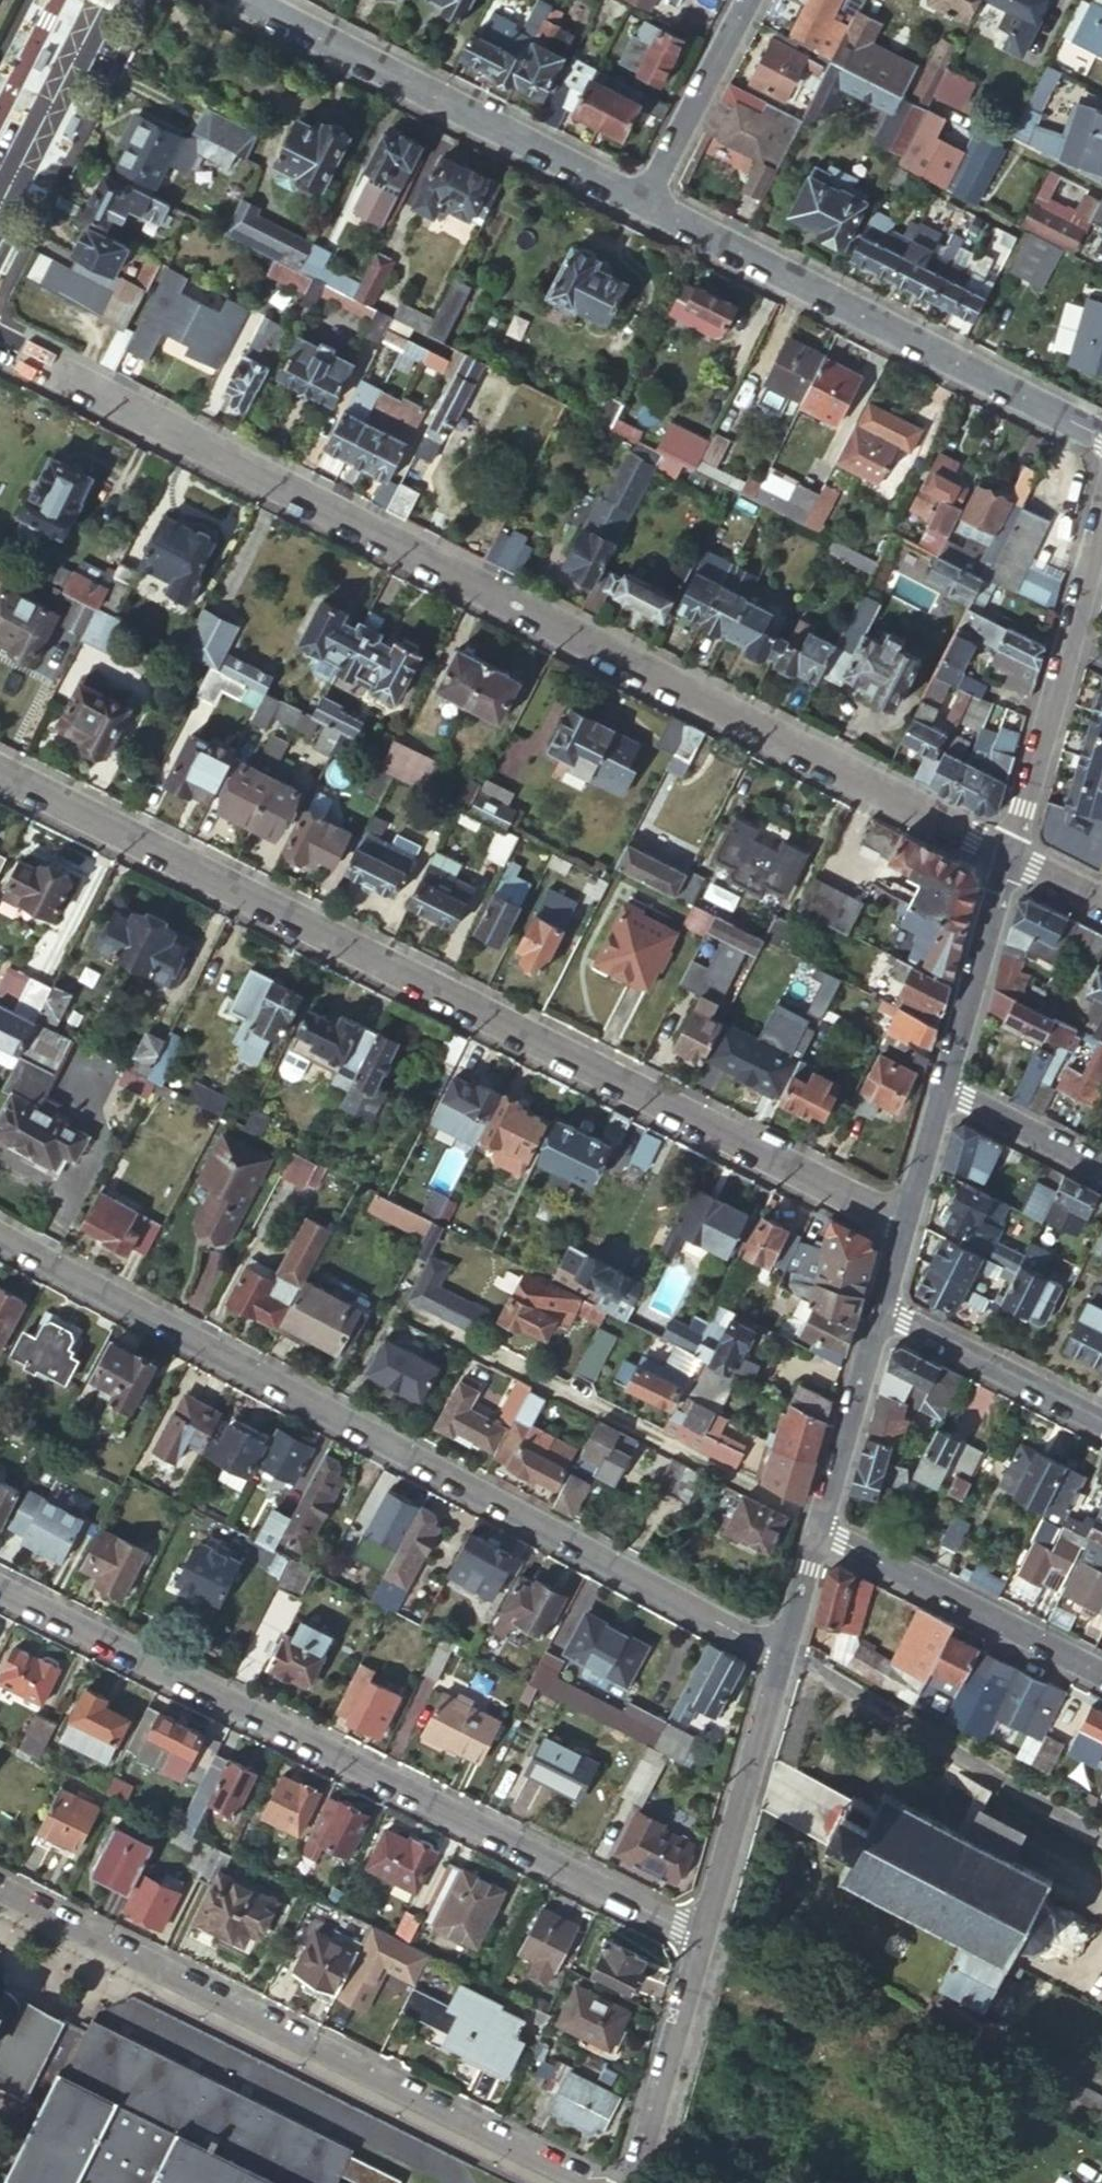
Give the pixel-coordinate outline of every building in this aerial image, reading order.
[(445,3),(441,9),(462,20),(472,0),(439,0),(445,3)] [(651,10),(657,0),(631,0),(651,10)] [(791,35),(817,48),(839,0),(807,0),(791,35)] [(823,54),(832,59),(856,11),(862,0),(850,0),(823,54)] [(929,4),(936,7),(936,9),(942,12),(941,13),(950,18),(951,17),(963,23),(970,9),(976,12),(982,0),(932,0),(929,4)] [(1009,10),(1000,27),(1012,32),(1004,47),(1021,55),(1049,0),(989,0),(1009,10)] [(1083,0),(1082,0),(1064,36),(1074,41),(1092,5),(1083,0)] [(1092,5),(1074,41),(1073,43),(1101,57),(1101,6),(1094,2),(1092,5)] [(543,27),(514,82),(543,97),(564,57),(549,50),(560,29),(555,26),(563,12),(553,7),(543,27)] [(880,24),(856,11),(832,59),(903,94),(918,65),(872,41),(880,24)] [(480,37),(473,33),(461,55),(514,82),(543,27),(533,22),(526,35),(523,33),(516,47),(506,41),(515,24),(493,12),(480,37)] [(619,63),(640,74),(661,84),(685,39),(647,20),(639,36),(635,33),(619,63)] [(798,43),(778,33),(774,40),(794,50),(798,43)] [(794,50),(774,40),(771,39),(749,82),(793,104),(796,99),(790,96),(803,71),(819,79),(825,65),(816,61),(794,50)] [(942,41),(911,98),(928,106),(933,95),(947,69),(957,49),(942,41)] [(828,67),(832,59),(823,54),(819,53),(816,61),(825,65),(828,67)] [(574,55),(539,121),(554,129),(565,109),(597,126),(621,81),(574,55)] [(903,94),(832,59),(828,67),(812,98),(832,107),(834,109),(845,88),(890,110),(875,141),(903,155),(917,127),(928,106),(911,98),(903,94)] [(1044,108),(1062,73),(1048,66),(1031,101),(1044,108)] [(947,69),(933,95),(960,109),(974,83),(947,69)] [(661,119),(668,105),(621,81),(597,126),(622,138),(639,108),(661,119)] [(801,121),(728,85),(720,101),(734,108),(729,117),(715,110),(704,133),(710,136),(763,162),(774,142),(778,134),(791,141),(801,121)] [(801,120),(804,122),(830,111),(832,107),(812,98),(801,120)] [(734,108),(720,101),(715,110),(729,117),(734,108)] [(1044,108),(1031,101),(1013,136),(1027,144),(1037,124),(1045,108),(1044,108)] [(1101,183),(1101,114),(1098,112),(1099,109),(1077,103),(1066,140),(1059,161),(1101,183)] [(251,131),(205,107),(193,131),(239,155),(251,131)] [(133,173),(128,184),(159,200),(188,141),(134,114),(121,139),(131,145),(120,166),(133,173)] [(319,131),(296,119),(273,163),(319,186),(345,135),(339,132),(341,127),(330,121),(327,126),(323,124),(319,131)] [(1059,161),(1066,140),(1037,124),(1027,144),(1059,161)] [(947,143),(917,127),(903,155),(898,165),(928,180),(947,143)] [(383,130),(362,171),(384,182),(386,180),(400,187),(421,144),(399,134),(396,137),(383,130)] [(704,133),(689,162),(695,165),(710,136),(704,133)] [(981,137),(974,133),(965,152),(952,179),(947,190),(955,195),(981,137)] [(763,162),(777,169),(787,149),(791,141),(778,134),(774,142),(763,162)] [(1003,149),(981,137),(955,195),(977,205),(1003,149)] [(965,152),(947,143),(928,180),(941,187),(946,176),(952,179),(965,152)] [(479,222),(498,185),(465,168),(464,170),(439,157),(432,170),(428,167),(410,203),(430,213),(432,210),(440,214),(446,204),(479,222)] [(810,179),(791,215),(821,230),(820,234),(844,246),(866,204),(865,203),(868,196),(852,188),(857,179),(833,167),(830,174),(815,166),(809,178),(810,179)] [(908,173),(897,167),(893,174),(904,179),(908,173)] [(1069,181),(1049,170),(1023,224),(1073,250),(1082,231),(1085,232),(1090,221),(1088,220),(1098,201),(1087,196),(1081,207),(1072,202),(1062,220),(1041,209),(1048,196),(1070,195),(1069,181)] [(384,182),(362,171),(357,180),(362,197),(376,205),(394,199),(400,187),(386,180),(384,182)] [(128,184),(105,173),(79,225),(87,229),(107,238),(117,219),(127,225),(135,211),(171,229),(177,218),(187,223),(191,217),(159,200),(128,184)] [(904,179),(893,174),(890,181),(901,186),(904,179)] [(1072,202),(1048,196),(1041,209),(1062,220),(1072,202)] [(81,209),(57,197),(50,211),(74,222),(81,209)] [(1101,197),(1093,214),(1100,218),(1101,215),(1101,198),(1101,197)] [(251,212),(235,203),(220,232),(273,258),(296,269),(304,253),(246,223),(251,212)] [(874,212),(850,259),(873,270),(893,230),(896,223),(874,212)] [(985,221),(976,218),(970,231),(978,235),(985,221)] [(1097,222),(1091,243),(1101,246),(1101,223),(1097,222)] [(893,230),(873,270),(893,280),(919,228),(913,225),(906,237),(893,230)] [(997,228),(991,225),(988,231),(994,233),(997,228)] [(919,228),(893,280),(913,290),(933,251),(939,238),(919,228)] [(997,228),(994,233),(1000,237),(1002,231),(997,228)] [(107,238),(87,229),(74,255),(76,256),(119,277),(132,251),(107,238)] [(1000,244),(1012,250),(1018,239),(1005,233),(1000,244)] [(1010,273),(1033,285),(1043,267),(1050,271),(1062,250),(1030,234),(1010,273)] [(933,251),(913,290),(933,300),(961,248),(964,242),(953,236),(943,255),(933,251)] [(329,252),(310,242),(304,253),(296,269),(312,278),(349,296),(355,283),(323,266),(329,252)] [(575,247),(572,244),(547,293),(571,306),(574,304),(604,320),(623,283),(594,267),(597,259),(592,256),(591,248),(581,244),(575,247)] [(933,300),(954,311),(981,258),(961,248),(933,300)] [(371,251),(355,283),(349,296),(368,306),(390,261),(371,251)] [(95,363),(112,371),(121,355),(124,349),(133,331),(122,326),(142,288),(141,287),(128,282),(122,295),(69,269),(37,253),(23,278),(116,323),(95,363)] [(954,311),(975,321),(995,282),(985,277),(994,260),(983,254),(981,258),(954,311)] [(76,256),(69,269),(122,295),(128,282),(119,277),(76,256)] [(312,278),(296,269),(273,258),(267,269),(306,289),(312,278)] [(153,262),(141,287),(142,288),(147,291),(156,274),(160,265),(153,262)] [(161,276),(165,268),(160,265),(156,274),(161,276)] [(1043,267),(1033,285),(1041,289),(1050,271),(1043,267)] [(187,279),(165,268),(161,276),(133,331),(124,349),(146,361),(161,330),(166,322),(192,336),(188,344),(183,354),(216,371),(248,308),(227,298),(219,314),(180,294),(187,279)] [(468,286),(451,277),(431,315),(422,333),(439,341),(468,286)] [(368,306),(349,296),(312,278),(306,289),(299,304),(310,310),(318,295),(369,322),(361,339),(376,346),(378,342),(386,327),(391,318),(368,306)] [(691,290),(680,284),(666,314),(693,328),(700,314),(724,327),(734,308),(693,286),(691,290)] [(1089,365),(1101,310),(1101,303),(1087,299),(1071,360),(1089,365)] [(400,300),(391,318),(422,333),(431,315),(400,300)] [(1089,365),(1088,369),(1101,373),(1101,310),(1089,365)] [(223,394),(247,406),(286,330),(261,318),(239,362),(235,360),(229,371),(233,373),(223,394)] [(192,336),(166,322),(161,330),(188,344),(192,336)] [(408,339),(386,327),(378,342),(400,353),(408,339)] [(351,364),(298,336),(278,376),(330,403),(351,364)] [(429,349),(408,339),(400,353),(421,364),(429,349)] [(799,401),(821,358),(785,339),(762,382),(799,401)] [(450,360),(429,349),(421,364),(443,374),(450,360)] [(484,365),(465,354),(459,365),(452,379),(423,436),(443,446),(484,365)] [(854,376),(821,358),(799,401),(797,404),(830,421),(854,376)] [(452,379),(459,365),(450,360),(443,374),(452,379)] [(347,460),(368,470),(387,432),(394,418),(403,400),(382,389),(375,402),(373,407),(366,421),(347,460)] [(614,417),(621,402),(600,391),(587,416),(608,427),(614,417)] [(375,402),(354,392),(325,449),(347,460),(366,421),(373,407),(375,402)] [(853,427),(849,426),(832,460),(875,482),(883,468),(885,469),(886,466),(884,465),(894,445),(906,451),(918,428),(895,415),(893,419),(885,415),(887,412),(867,401),(853,427)] [(984,411),(978,423),(990,429),(996,417),(984,411)] [(614,417),(608,427),(633,439),(637,430),(614,417)] [(394,418),(387,432),(409,443),(416,428),(394,418)] [(673,459),(686,433),(666,423),(652,449),(660,453),(673,459)] [(384,479),(372,503),(377,506),(390,481),(409,443),(387,432),(368,470),(384,479)] [(726,441),(709,432),(704,442),(696,459),(713,468),(726,441)] [(696,459),(704,442),(686,433),(673,459),(676,461),(691,468),(696,459)] [(347,460),(325,449),(318,463),(339,475),(347,460)] [(657,459),(660,453),(652,449),(649,454),(657,459)] [(653,469),(667,476),(676,461),(673,459),(660,453),(657,459),(653,469)] [(936,453),(907,508),(929,519),(916,543),(933,552),(941,538),(958,506),(954,504),(963,486),(948,478),(956,463),(936,453)] [(17,515),(21,517),(43,528),(58,535),(66,521),(70,513),(73,514),(78,505),(76,503),(89,478),(48,456),(17,515)] [(740,482),(713,468),(696,459),(691,468),(720,483),(735,491),(736,491),(740,482)] [(640,494),(653,469),(637,460),(623,486),(640,494)] [(712,499),(720,483),(691,468),(676,461),(667,476),(712,499)] [(792,481),(765,467),(756,483),(768,490),(783,499),(792,481)] [(427,479),(407,468),(400,483),(420,494),(427,479)] [(743,478),(740,482),(736,491),(748,498),(756,483),(743,478)] [(390,481),(377,506),(386,510),(398,485),(390,481)] [(799,523),(814,493),(792,481),(783,499),(776,512),(788,517),(799,523)] [(420,494),(400,483),(398,485),(386,510),(406,520),(420,494)] [(748,498),(761,504),(768,490),(756,483),(748,498)] [(933,552),(982,576),(1018,504),(975,483),(952,526),(965,534),(967,531),(985,542),(978,558),(941,538),(933,552)] [(761,504),(776,512),(783,499),(768,490),(761,504)] [(829,502),(814,493),(799,523),(818,533),(821,528),(817,525),(829,502)] [(1018,504),(982,576),(991,581),(1010,590),(1025,561),(1046,519),(1018,504)] [(573,573),(595,584),(603,568),(626,521),(612,513),(601,535),(593,531),(592,535),(582,530),(565,564),(574,569),(573,573)] [(184,527),(164,516),(139,566),(169,582),(166,589),(184,598),(198,572),(191,569),(211,530),(210,525),(193,517),(188,518),(184,527)] [(43,528),(21,517),(14,531),(35,542),(43,528)] [(888,554),(898,534),(889,529),(879,548),(888,554)] [(517,551),(491,537),(485,549),(510,563),(517,551)] [(948,593),(968,604),(982,576),(933,552),(916,543),(915,542),(904,537),(895,556),(951,587),(948,593)] [(866,573),(873,561),(832,539),(826,552),(866,573)] [(702,619),(732,560),(722,555),(712,574),(696,567),(676,605),(702,619)] [(604,588),(609,591),(664,618),(690,567),(676,559),(660,589),(639,579),(643,571),(636,568),(632,576),(624,571),(621,578),(611,573),(604,588)] [(733,584),(743,565),(732,560),(702,619),(702,620),(724,631),(724,629),(730,632),(747,598),(750,593),(733,584)] [(59,567),(50,585),(54,587),(95,608),(115,569),(108,565),(104,572),(80,561),(72,574),(59,567)] [(833,644),(819,671),(838,681),(842,673),(873,690),(871,694),(892,706),(916,661),(896,650),(899,643),(879,631),(874,641),(861,634),(877,605),(889,611),(906,579),(873,561),(866,573),(833,643),(833,644)] [(1025,561),(1010,590),(1040,605),(1053,577),(1052,575),(1025,561)] [(136,574),(118,564),(115,569),(95,608),(113,617),(136,574)] [(759,574),(743,565),(733,584),(750,593),(759,574)] [(604,588),(611,573),(603,568),(595,584),(604,588)] [(982,576),(968,604),(977,608),(991,581),(982,576)] [(582,609),(596,617),(609,591),(604,588),(595,584),(582,609)] [(2,637),(11,642),(7,650),(9,651),(11,658),(21,663),(27,661),(30,662),(55,614),(32,601),(35,595),(20,588),(17,594),(0,585),(0,636),(2,637)] [(82,634),(95,608),(54,587),(48,598),(68,609),(61,624),(82,634)] [(765,608),(747,598),(730,632),(749,642),(747,647),(765,656),(768,652),(773,655),(782,638),(776,635),(785,618),(775,613),(777,608),(767,603),(765,608)] [(337,665),(355,629),(336,619),(339,611),(318,600),(296,642),(312,651),(337,665)] [(956,686),(961,676),(963,671),(963,665),(977,637),(994,645),(1005,623),(992,616),(977,608),(968,604),(932,674),(947,682),(956,686)] [(998,604),(992,616),(1005,623),(1012,611),(998,604)] [(121,621),(113,617),(95,608),(82,634),(81,637),(106,650),(121,621)] [(239,628),(202,609),(181,651),(192,657),(211,666),(260,692),(267,679),(225,656),(239,628)] [(372,638),(383,618),(366,609),(355,629),(337,665),(373,684),(369,691),(391,703),(417,653),(395,642),(392,649),(372,638)] [(1005,623),(1020,630),(1026,618),(1012,611),(1005,623)] [(797,668),(816,678),(819,671),(833,644),(815,635),(817,630),(799,620),(788,641),(782,638),(773,655),(780,658),(777,663),(795,672),(797,668)] [(1001,683),(1027,694),(1042,640),(1020,630),(1005,623),(994,645),(987,660),(1007,669),(1001,683)] [(2,637),(0,641),(0,646),(7,650),(11,642),(2,637)] [(465,705),(487,662),(468,653),(467,655),(453,649),(434,687),(465,705)] [(328,681),(337,665),(312,651),(306,661),(309,670),(328,681)] [(211,666),(192,657),(181,678),(199,688),(211,666)] [(507,673),(487,662),(465,705),(497,721),(517,682),(505,676),(507,673)] [(264,694),(260,692),(211,666),(199,688),(195,697),(212,705),(220,690),(256,709),(264,694)] [(961,676),(982,687),(984,682),(963,671),(961,676)] [(83,681),(81,681),(57,728),(82,741),(81,744),(103,755),(127,707),(99,692),(101,685),(99,679),(91,674),(86,676),(83,681)] [(926,753),(932,757),(945,732),(926,723),(927,723),(932,713),(947,682),(932,674),(899,740),(926,753)] [(967,690),(978,695),(982,687),(961,676),(956,686),(967,690)] [(953,723),(961,705),(967,690),(956,686),(942,718),(953,723)] [(982,714),(987,699),(978,695),(967,690),(961,705),(982,714)] [(1099,690),(1093,710),(1101,713),(1101,691),(1099,690)] [(318,721),(326,726),(336,709),(338,705),(321,696),(309,717),(318,721)] [(998,724),(1004,706),(987,699),(982,714),(977,726),(985,730),(971,764),(964,761),(950,796),(970,806),(998,724)] [(336,709),(326,726),(340,733),(346,735),(354,719),(336,709)] [(634,745),(568,710),(564,716),(561,714),(556,723),(559,724),(547,749),(566,758),(563,765),(618,794),(631,768),(624,764),(634,745)] [(1093,710),(1086,734),(1101,738),(1101,713),(1093,710)] [(318,721),(309,717),(302,713),(295,724),(312,734),(318,721)] [(945,732),(949,733),(953,723),(942,718),(932,713),(927,723),(926,723),(945,732)] [(654,743),(672,753),(686,724),(668,715),(654,743)] [(672,753),(671,755),(686,763),(702,732),(686,724),(672,753)] [(1017,733),(998,724),(970,806),(985,814),(997,809),(1008,766),(1017,733)] [(314,750),(326,757),(330,751),(340,733),(326,726),(314,750)] [(345,759),(355,740),(346,735),(340,733),(330,751),(345,759)] [(1086,734),(1080,755),(1101,762),(1101,738),(1086,734)] [(192,789),(209,799),(233,752),(212,741),(210,746),(189,735),(164,783),(187,796),(192,789)] [(927,785),(950,796),(964,761),(959,758),(963,746),(947,739),(938,760),(927,785)] [(418,754),(391,740),(384,755),(378,766),(393,774),(420,787),(431,766),(416,758),(418,754)] [(242,819),(252,824),(275,780),(269,776),(277,761),(278,757),(264,750),(254,768),(246,763),(222,809),(226,811),(224,816),(238,824),(242,819)] [(914,778),(927,785),(938,760),(932,757),(926,753),(914,778)] [(1080,755),(1073,780),(1101,788),(1101,762),(1080,755)] [(275,780),(252,824),(255,826),(253,831),(267,838),(269,833),(273,836),(297,790),(283,783),(290,769),(277,761),(269,776),(275,780)] [(393,774),(378,766),(374,765),(359,796),(376,805),(393,774)] [(478,782),(465,774),(452,800),(466,808),(478,782)] [(1065,806),(1101,816),(1101,788),(1073,780),(1065,806)] [(497,827),(502,829),(512,810),(503,805),(507,798),(481,785),(467,811),(497,827)] [(187,796),(205,805),(209,799),(192,789),(187,796)] [(1065,806),(1047,800),(1040,827),(1039,832),(1040,835),(1040,838),(1042,841),(1044,843),(1049,846),(1101,873),(1101,871),(1101,816),(1065,806)] [(348,834),(303,810),(283,850),(313,866),(317,857),(332,865),(348,834)] [(372,814),(344,869),(362,879),(362,882),(372,887),(374,884),(392,894),(416,848),(402,841),(398,850),(375,839),(380,829),(384,820),(372,814)] [(755,826),(735,815),(714,856),(735,867),(730,877),(733,879),(730,885),(738,889),(741,883),(759,892),(765,883),(784,893),(805,852),(783,840),(778,851),(751,836),(755,826)] [(970,868),(872,819),(856,852),(869,860),(874,852),(902,867),(900,870),(908,875),(909,873),(922,880),(915,893),(894,881),(888,893),(901,899),(962,929),(976,882),(970,868)] [(501,864),(516,836),(502,829),(497,827),(484,854),(501,864)] [(398,850),(402,841),(380,829),(375,839),(398,850)] [(629,836),(613,866),(672,895),(685,868),(687,866),(629,836)] [(592,909),(606,881),(551,854),(544,867),(576,883),(580,885),(574,899),(592,909)] [(50,870),(37,864),(35,870),(17,860),(0,893),(0,899),(15,907),(21,897),(53,913),(69,880),(67,879),(50,870)] [(426,865),(407,903),(453,927),(463,906),(449,897),(452,891),(447,888),(451,879),(426,865)] [(56,868),(50,870),(67,879),(65,872),(56,868)] [(685,868),(672,895),(689,904),(703,878),(685,868)] [(526,887),(501,874),(472,931),(497,944),(526,887)] [(861,902),(811,877),(795,906),(838,929),(845,932),(861,902)] [(577,938),(592,909),(574,899),(580,885),(576,883),(560,916),(555,927),(560,929),(577,938)] [(1034,932),(1065,948),(1078,924),(1026,897),(1015,904),(1005,939),(1024,950),(1034,932)] [(956,951),(962,929),(901,899),(896,908),(901,911),(900,915),(919,925),(916,928),(924,932),(934,937),(928,948),(918,943),(915,942),(910,955),(921,962),(949,976),(956,951)] [(638,909),(622,901),(591,960),(643,987),(653,968),(657,969),(665,952),(661,950),(670,932),(636,914),(638,909)] [(538,972),(560,929),(555,927),(560,916),(537,904),(508,958),(538,972)] [(126,920),(130,913),(114,905),(111,912),(126,920)] [(711,915),(692,906),(684,923),(702,931),(703,929),(711,915)] [(130,964),(150,923),(130,913),(126,920),(111,912),(102,931),(96,928),(88,944),(130,965),(130,964)] [(775,947),(788,921),(773,914),(760,939),(761,940),(775,947)] [(760,939),(711,915),(703,929),(727,941),(743,950),(754,955),(761,940),(760,939)] [(169,933),(150,923),(130,964),(130,965),(171,985),(179,969),(173,967),(182,949),(165,940),(169,933)] [(1101,946),(1101,936),(1078,924),(1065,948),(1094,962),(1101,946)] [(845,932),(838,929),(830,946),(859,962),(868,944),(845,932)] [(924,932),(918,943),(928,948),(934,937),(924,932)] [(186,941),(169,933),(165,940),(182,949),(186,941)] [(1016,966),(1024,950),(1005,939),(992,985),(1017,998),(1029,973),(1016,966)] [(743,950),(727,941),(715,965),(732,972),(743,950)] [(896,991),(908,997),(927,1007),(939,1012),(947,983),(918,969),(905,963),(887,953),(884,959),(890,963),(885,972),(901,981),(896,991)] [(905,963),(918,969),(921,962),(910,955),(905,963)] [(695,996),(668,1048),(675,1051),(674,1054),(698,1065),(727,1009),(716,1004),(732,972),(715,965),(710,962),(704,974),(685,964),(674,985),(695,996)] [(272,980),(248,968),(225,1013),(238,1020),(228,1040),(237,1045),(233,1053),(252,1062),(266,1033),(276,1039),(297,997),(271,983),(272,980)] [(1094,971),(1084,990),(1101,999),(1101,975),(1094,971)] [(852,985),(839,978),(819,1020),(831,1026),(852,985)] [(31,1022),(48,989),(27,979),(10,1012),(31,1022)] [(992,985),(986,1007),(1005,1017),(1044,1036),(1043,1037),(1063,1046),(1070,1051),(1078,1036),(1072,1033),(1075,1027),(1053,1016),(1036,1007),(1017,998),(992,985)] [(64,996),(49,987),(48,989),(31,1022),(48,1030),(64,996)] [(908,997),(902,1009),(921,1019),(927,1007),(908,997)] [(902,1009),(881,999),(876,1010),(893,1019),(886,1034),(908,1044),(911,1038),(928,1047),(934,1026),(921,1019),(902,1009)] [(1056,1010),(1039,1001),(1036,1007),(1053,1016),(1056,1010)] [(0,1006),(0,1062),(8,1066),(14,1055),(31,1022),(10,1012),(0,1006)] [(357,1062),(372,1032),(335,1013),(332,1020),(307,1007),(293,1034),(307,1041),(300,1056),(315,1065),(319,1057),(337,1067),(344,1054),(357,1062)] [(69,1041),(48,1030),(31,1022),(14,1055),(51,1075),(69,1041)] [(809,1038),(815,1026),(809,1024),(803,1035),(809,1038)] [(463,1038),(447,1030),(433,1056),(449,1064),(463,1038)] [(392,1043),(372,1032),(357,1062),(341,1092),(357,1101),(355,1104),(370,1111),(379,1094),(368,1088),(392,1043)] [(155,1053),(160,1043),(141,1034),(124,1068),(143,1078),(155,1053)] [(798,1059),(803,1050),(797,1047),(794,1054),(773,1042),(769,1049),(740,1034),(722,1068),(748,1081),(747,1083),(761,1092),(763,1089),(779,1097),(798,1059)] [(908,1044),(886,1034),(878,1049),(907,1063),(912,1052),(908,1044)] [(178,1041),(165,1035),(160,1043),(155,1053),(169,1060),(178,1041)] [(1101,1086),(1101,1041),(1101,1040),(1083,1075),(1066,1066),(1055,1088),(1092,1107),(1101,1086)] [(1043,1062),(1036,1076),(1045,1081),(1063,1046),(1051,1046),(1047,1053),(1043,1062)] [(1039,1049),(1035,1057),(1043,1062),(1047,1053),(1039,1049)] [(907,1063),(922,1071),(925,1058),(912,1052),(907,1063)] [(163,1073),(169,1060),(155,1053),(143,1078),(152,1083),(171,1092),(177,1080),(163,1073)] [(1021,1105),(1034,1080),(1036,1076),(1043,1062),(1035,1057),(1028,1054),(1005,1097),(1021,1105)] [(852,1091),(844,1108),(866,1119),(876,1102),(893,1110),(912,1073),(876,1055),(857,1093),(852,1091)] [(779,1097),(776,1102),(804,1117),(808,1111),(820,1117),(837,1084),(814,1072),(816,1068),(798,1059),(779,1097)] [(475,1134),(497,1093),(476,1083),(474,1087),(451,1075),(428,1123),(470,1144),(471,1142),(475,1134)] [(1021,1105),(1038,1113),(1051,1089),(1034,1080),(1021,1105)] [(186,1100),(216,1115),(222,1101),(193,1086),(186,1100)] [(544,1117),(497,1093),(475,1134),(523,1159),(544,1117)] [(8,1096),(0,1111),(0,1141),(53,1168),(60,1155),(71,1161),(84,1136),(8,1096)] [(266,1118),(249,1110),(241,1127),(257,1136),(266,1118)] [(626,1120),(611,1113),(600,1134),(602,1139),(613,1144),(626,1120)] [(603,1147),(556,1123),(537,1160),(554,1168),(546,1185),(561,1192),(569,1176),(585,1184),(603,1147)] [(980,1183),(1000,1144),(963,1125),(951,1129),(945,1151),(941,1164),(980,1183)] [(523,1159),(475,1134),(471,1142),(490,1152),(487,1157),(490,1164),(515,1176),(523,1159)] [(197,1182),(213,1192),(221,1196),(202,1231),(228,1244),(270,1161),(221,1135),(197,1182)] [(307,1160),(289,1152),(279,1171),(301,1183),(312,1163),(307,1160)] [(1097,1193),(1064,1177),(1055,1193),(1048,1208),(1080,1225),(1097,1193)] [(1048,1208),(1055,1193),(1029,1179),(1021,1195),(1048,1208)] [(1006,1206),(960,1182),(948,1205),(944,1203),(938,1206),(933,1216),(936,1220),(954,1229),(948,1240),(994,1263),(1015,1273),(1024,1255),(993,1239),(998,1228),(996,1227),(1006,1206)] [(742,1214),(688,1186),(656,1251),(668,1257),(680,1234),(721,1255),(742,1214)] [(147,1255),(161,1226),(103,1197),(106,1190),(101,1187),(80,1228),(104,1240),(104,1241),(128,1253),(132,1247),(147,1255)] [(1041,1221),(1048,1208),(1021,1195),(1013,1190),(1008,1200),(1016,1203),(1014,1207),(1041,1221)] [(221,1196),(213,1192),(195,1227),(202,1231),(221,1196)] [(416,1238),(426,1220),(414,1214),(379,1196),(371,1192),(361,1210),(416,1238)] [(424,1194),(414,1214),(426,1220),(430,1221),(440,1202),(424,1194)] [(437,1225),(447,1206),(440,1202),(430,1221),(437,1225)] [(724,1283),(717,1298),(728,1303),(743,1275),(748,1277),(756,1260),(767,1265),(768,1262),(781,1269),(782,1265),(795,1238),(797,1235),(759,1215),(724,1283)] [(437,1225),(430,1221),(426,1220),(416,1238),(409,1253),(423,1261),(440,1227),(437,1225)] [(867,1241),(829,1222),(814,1249),(819,1251),(811,1279),(856,1299),(870,1250),(867,1241)] [(1088,1250),(1101,1257),(1101,1223),(1088,1250)] [(1044,1236),(1035,1232),(1030,1243),(1038,1247),(1044,1236)] [(808,1245),(795,1238),(782,1265),(799,1273),(808,1245)] [(928,1268),(964,1286),(974,1267),(988,1275),(994,1263),(948,1240),(944,1238),(928,1268)] [(1038,1260),(1043,1249),(1038,1247),(1030,1243),(1024,1255),(1015,1273),(1002,1298),(1001,1299),(1028,1314),(1028,1320),(1036,1324),(1044,1320),(1051,1304),(1046,1301),(1054,1286),(1044,1280),(1045,1278),(1028,1270),(1035,1258),(1038,1260)] [(563,1247),(547,1281),(604,1309),(622,1318),(630,1304),(639,1286),(563,1247)] [(1059,1273),(1073,1280),(1079,1268),(1065,1261),(1059,1273)] [(297,1284),(276,1273),(273,1278),(245,1264),(225,1304),(257,1320),(258,1318),(275,1327),(297,1284)] [(856,1299),(811,1279),(799,1273),(782,1265),(781,1269),(772,1287),(796,1298),(849,1324),(856,1299)] [(929,1312),(945,1320),(952,1306),(955,1307),(961,1294),(984,1306),(988,1299),(964,1286),(928,1268),(917,1291),(935,1300),(929,1312)] [(547,1281),(523,1269),(517,1279),(504,1273),(495,1288),(508,1295),(498,1314),(517,1325),(519,1321),(543,1332),(549,1321),(564,1328),(571,1312),(596,1324),(599,1319),(604,1309),(547,1281)] [(413,1280),(403,1299),(473,1333),(479,1320),(479,1319),(480,1317),(479,1314),(478,1312),(476,1311),(413,1280)] [(302,1281),(278,1329),(296,1338),(300,1331),(335,1348),(343,1332),(353,1337),(365,1312),(302,1281)] [(1088,1300),(1101,1307),(1101,1286),(1097,1283),(1088,1300)] [(1046,1301),(1051,1304),(1059,1288),(1054,1286),(1046,1301)] [(0,1291),(0,1342),(8,1327),(22,1303),(0,1291)] [(992,1301),(999,1304),(1001,1299),(1002,1298),(996,1295),(992,1301)] [(717,1298),(715,1303),(726,1309),(728,1303),(717,1298)] [(842,1348),(849,1324),(796,1298),(790,1316),(804,1321),(800,1336),(810,1341),(807,1351),(837,1367),(842,1348)] [(1101,1369),(1101,1307),(1088,1300),(1064,1349),(1101,1369)] [(989,1307),(996,1310),(999,1304),(992,1301),(989,1307)] [(656,1336),(663,1322),(630,1304),(622,1318),(656,1336)] [(720,1314),(711,1309),(704,1323),(689,1353),(703,1360),(734,1375),(749,1383),(757,1365),(739,1354),(751,1330),(730,1319),(720,1337),(710,1332),(720,1314)] [(79,1330),(45,1312),(31,1338),(23,1334),(11,1356),(63,1382),(74,1361),(65,1355),(79,1330)] [(689,1353),(704,1323),(689,1315),(682,1329),(665,1319),(663,1322),(656,1336),(689,1353)] [(599,1319),(596,1324),(584,1347),(601,1356),(615,1328),(599,1319)] [(439,1364),(383,1336),(364,1371),(371,1374),(373,1380),(410,1400),(416,1398),(420,1401),(439,1364)] [(152,1365),(111,1342),(91,1379),(103,1386),(88,1415),(117,1431),(152,1365)] [(914,1408),(937,1364),(898,1344),(889,1348),(883,1367),(878,1388),(905,1403),(914,1408)] [(601,1356),(584,1347),(573,1369),(589,1378),(601,1356)] [(664,1372),(666,1366),(640,1353),(635,1364),(655,1374),(657,1369),(664,1372)] [(611,1377),(668,1406),(683,1375),(666,1366),(664,1372),(657,1369),(655,1374),(635,1364),(621,1357),(611,1377)] [(715,1413),(734,1375),(703,1360),(690,1379),(680,1396),(710,1411),(715,1413)] [(937,1426),(962,1377),(937,1364),(914,1408),(928,1415),(917,1435),(929,1442),(937,1426)] [(528,1385),(514,1377),(492,1420),(465,1407),(476,1384),(460,1375),(435,1426),(451,1435),(454,1428),(495,1449),(512,1418),(527,1389),(528,1385)] [(668,1406),(672,1408),(680,1396),(690,1379),(683,1375),(668,1406)] [(794,1383),(785,1401),(822,1419),(828,1400),(794,1383)] [(905,1403),(878,1388),(869,1418),(864,1435),(889,1442),(897,1444),(905,1417),(900,1415),(905,1403)] [(543,1397),(527,1389),(512,1418),(528,1426),(543,1397)] [(183,1408),(189,1398),(182,1395),(177,1405),(183,1408)] [(672,1408),(660,1428),(680,1439),(688,1424),(700,1430),(702,1427),(710,1411),(680,1396),(672,1408)] [(199,1453),(220,1415),(189,1398),(183,1408),(177,1405),(153,1450),(174,1462),(184,1445),(199,1453)] [(822,1419),(785,1401),(778,1424),(770,1421),(765,1438),(810,1460),(816,1440),(822,1419)] [(512,1418),(495,1449),(492,1456),(506,1463),(516,1441),(540,1453),(549,1437),(528,1426),(512,1418)] [(592,1473),(601,1456),(615,1429),(595,1419),(578,1451),(572,1463),(589,1471),(592,1473)] [(231,1420),(224,1432),(220,1439),(212,1435),(202,1455),(244,1478),(265,1438),(231,1420)] [(680,1439),(700,1450),(707,1434),(700,1430),(688,1424),(680,1439)] [(961,1438),(937,1426),(929,1442),(913,1473),(917,1475),(926,1480),(939,1455),(949,1461),(961,1438)] [(702,1427),(700,1430),(707,1434),(727,1445),(738,1450),(740,1446),(702,1427)] [(220,1439),(224,1432),(216,1428),(212,1435),(220,1439)] [(308,1449),(274,1430),(255,1465),(290,1484),(308,1449)] [(700,1450),(730,1466),(738,1450),(727,1445),(707,1434),(700,1450)] [(889,1442),(864,1435),(856,1465),(850,1489),(873,1495),(876,1485),(907,1493),(910,1489),(902,1486),(903,1479),(904,1467),(883,1461),(889,1442)] [(529,1472),(554,1485),(572,1449),(549,1437),(540,1453),(516,1441),(506,1463),(528,1475),(529,1472)] [(758,1480),(799,1501),(808,1468),(810,1460),(765,1438),(756,1464),(763,1467),(758,1480)] [(982,1449),(965,1440),(952,1467),(968,1476),(982,1449)] [(1043,1508),(1065,1465),(1019,1442),(998,1485),(1043,1508)] [(554,1485),(560,1488),(572,1463),(578,1451),(572,1449),(554,1485)] [(645,1477),(657,1481),(668,1457),(657,1452),(645,1477)] [(335,1462),(321,1455),(286,1522),(276,1542),(295,1552),(301,1555),(318,1521),(322,1523),(324,1520),(328,1519),(333,1511),(330,1507),(332,1504),(328,1502),(339,1480),(333,1477),(337,1469),(335,1462)] [(936,1486),(949,1461),(939,1455),(926,1480),(929,1482),(936,1486)] [(603,1479),(607,1481),(616,1463),(601,1456),(592,1473),(603,1479)] [(657,1481),(653,1488),(667,1494),(682,1465),(668,1457),(657,1481)] [(589,1471),(572,1463),(560,1488),(552,1504),(571,1515),(572,1513),(576,1516),(588,1493),(594,1496),(603,1479),(592,1473),(589,1471)] [(686,1504),(700,1474),(682,1465),(667,1494),(686,1504)] [(1086,1477),(1065,1465),(1043,1508),(1040,1514),(1060,1524),(1065,1527),(1087,1538),(1096,1520),(1087,1516),(1083,1524),(1066,1515),(1086,1477)] [(961,1499),(970,1481),(957,1474),(948,1492),(961,1499)] [(926,1480),(917,1475),(913,1482),(910,1489),(907,1493),(919,1500),(929,1482),(926,1480)] [(913,1482),(903,1479),(902,1486),(910,1489),(913,1482)] [(16,1494),(0,1485),(0,1524),(16,1494)] [(25,1491),(7,1527),(23,1535),(38,1543),(36,1548),(60,1561),(81,1520),(25,1491)] [(382,1576),(418,1508),(386,1491),(364,1534),(361,1533),(349,1558),(382,1576)] [(764,1550),(781,1516),(740,1494),(728,1517),(723,1514),(718,1524),(723,1527),(723,1529),(748,1542),(749,1546),(757,1551),(760,1548),(764,1550)] [(431,1514),(418,1507),(418,1508),(382,1576),(368,1603),(385,1611),(389,1614),(420,1555),(422,1557),(424,1552),(428,1551),(432,1542),(431,1539),(432,1536),(431,1535),(434,1528),(429,1526),(432,1519),(431,1514)] [(1096,1520),(1087,1538),(1101,1546),(1101,1507),(1096,1520)] [(271,1514),(256,1545),(271,1553),(276,1542),(286,1522),(271,1514)] [(1060,1524),(1040,1514),(1034,1525),(1054,1535),(1060,1524)] [(968,1530),(950,1521),(938,1545),(956,1554),(968,1530)] [(1063,1579),(1078,1547),(1060,1538),(1054,1535),(1034,1525),(1026,1542),(1033,1546),(1023,1566),(1046,1578),(1050,1572),(1063,1579)] [(1081,1549),(1087,1538),(1065,1527),(1060,1538),(1078,1547),(1081,1549)] [(145,1556),(103,1533),(83,1570),(106,1583),(103,1588),(122,1599),(145,1556)] [(512,1557),(468,1533),(444,1576),(497,1604),(512,1575),(504,1571),(512,1557)] [(38,1543),(23,1535),(20,1540),(36,1548),(38,1543)] [(1087,1538),(1081,1549),(1060,1592),(1097,1611),(1101,1602),(1101,1569),(1089,1562),(1093,1555),(1101,1559),(1101,1546),(1087,1538)] [(290,1563),(295,1552),(276,1542),(271,1553),(285,1560),(290,1563)] [(239,1564),(203,1545),(200,1549),(196,1547),(176,1587),(217,1608),(239,1564)] [(1101,1569),(1101,1559),(1093,1555),(1089,1562),(1101,1569)] [(285,1560),(271,1589),(295,1601),(309,1573),(290,1563),(285,1560)] [(957,1578),(997,1598),(1001,1590),(982,1579),(989,1567),(977,1561),(971,1574),(961,1570),(957,1578)] [(858,1632),(871,1583),(839,1566),(826,1571),(817,1605),(812,1619),(835,1626),(855,1631),(858,1632)] [(83,1570),(80,1576),(103,1588),(106,1583),(83,1570)] [(531,1586),(517,1577),(497,1615),(540,1637),(561,1597),(534,1582),(531,1586)] [(948,1635),(954,1625),(917,1606),(890,1661),(880,1656),(868,1681),(912,1706),(948,1635)] [(646,1647),(587,1615),(565,1655),(625,1687),(646,1647)] [(305,1689),(331,1639),(298,1622),(288,1641),(280,1636),(263,1668),(286,1679),(305,1689)] [(868,1681),(880,1656),(857,1645),(855,1631),(835,1626),(827,1658),(868,1681)] [(958,1687),(977,1650),(948,1635),(912,1706),(923,1712),(935,1689),(942,1677),(958,1687)] [(438,1639),(422,1670),(437,1678),(452,1647),(438,1639)] [(714,1716),(742,1663),(719,1650),(705,1642),(668,1714),(686,1723),(696,1705),(714,1716)] [(15,1648),(0,1680),(0,1685),(42,1706),(59,1671),(55,1660),(47,1656),(39,1661),(15,1648)] [(1020,1729),(1043,1684),(981,1652),(977,1650),(958,1687),(959,1687),(953,1698),(941,1721),(1028,1766),(1041,1740),(1020,1729)] [(562,1662),(543,1652),(526,1685),(534,1689),(613,1729),(621,1713),(553,1677),(562,1662)] [(335,1719),(362,1668),(358,1666),(331,1717),(335,1719)] [(373,1674),(362,1668),(335,1719),(376,1740),(397,1699),(369,1684),(373,1674)] [(935,1689),(953,1698),(959,1687),(958,1687),(942,1677),(935,1689)] [(534,1689),(526,1685),(523,1683),(514,1700),(526,1706),(534,1689)] [(1043,1737),(1065,1695),(1043,1684),(1020,1729),(1041,1740),(1043,1737)] [(70,1722),(72,1723),(105,1739),(98,1753),(98,1754),(110,1760),(129,1722),(98,1706),(102,1698),(86,1690),(70,1722)] [(498,1722),(441,1692),(422,1729),(480,1759),(498,1722)] [(627,1702),(621,1713),(613,1729),(642,1744),(651,1748),(663,1724),(665,1721),(627,1702)] [(1091,1708),(1080,1729),(1069,1750),(1093,1763),(1101,1747),(1101,1748),(1101,1714),(1091,1708)] [(188,1767),(203,1737),(147,1709),(126,1751),(139,1757),(149,1737),(173,1750),(169,1757),(188,1767)] [(39,1763),(57,1727),(36,1716),(20,1753),(39,1763)] [(105,1739),(72,1723),(65,1736),(98,1753),(105,1739)] [(691,1738),(663,1724),(651,1748),(660,1753),(666,1756),(678,1763),(691,1738)] [(149,1737),(139,1757),(163,1769),(169,1757),(173,1750),(149,1737)] [(216,1755),(221,1746),(203,1737),(188,1767),(205,1776),(216,1755)] [(1062,1746),(1043,1737),(1041,1740),(1028,1766),(1047,1775),(1062,1746)] [(599,1771),(547,1744),(531,1777),(582,1804),(599,1771)] [(660,1753),(651,1748),(642,1744),(618,1793),(635,1802),(643,1787),(660,1753)] [(666,1756),(660,1753),(643,1787),(649,1790),(666,1756)] [(177,1831),(189,1837),(207,1800),(217,1805),(231,1812),(235,1814),(254,1774),(216,1755),(205,1776),(177,1831)] [(318,1792),(281,1774),(260,1818),(297,1835),(318,1792)] [(133,1789),(112,1779),(104,1795),(125,1805),(133,1789)] [(643,1787),(635,1802),(641,1805),(649,1790),(643,1787)] [(58,1789),(36,1833),(74,1851),(94,1808),(58,1789)] [(1049,1879),(1007,1857),(1020,1831),(978,1809),(965,1834),(882,1790),(872,1810),(851,1799),(845,1810),(841,1807),(828,1833),(832,1835),(827,1844),(848,1855),(838,1875),(962,1939),(938,1985),(981,2008),(982,2005),(1000,2015),(1016,1985),(999,1976),(1006,1961),(1015,1944),(1032,1948),(1049,1940),(1057,1924),(1050,1908),(1039,1897),(1049,1879)] [(337,1805),(327,1800),(310,1836),(317,1840),(316,1844),(347,1859),(368,1817),(352,1810),(351,1804),(345,1801),(342,1804),(338,1802),(337,1805)] [(231,1812),(217,1805),(213,1815),(228,1822),(231,1812)] [(663,1869),(676,1876),(691,1847),(659,1830),(661,1825),(635,1811),(615,1851),(660,1874),(663,1869)] [(91,1869),(130,1890),(151,1848),(113,1827),(91,1869)] [(200,1873),(212,1849),(189,1837),(177,1831),(170,1845),(191,1855),(186,1866),(200,1873)] [(410,1845),(384,1832),(366,1869),(414,1892),(435,1852),(430,1851),(431,1845),(419,1839),(415,1843),(412,1841),(410,1845)] [(228,1857),(227,1856),(212,1849),(200,1873),(196,1881),(211,1888),(193,1924),(243,1949),(256,1925),(263,1927),(273,1905),(218,1878),(228,1857)] [(504,1891),(448,1863),(420,1919),(477,1947),(504,1891)] [(673,1881),(676,1876),(663,1869),(660,1874),(673,1881)] [(177,1894),(161,1886),(141,1877),(124,1911),(160,1928),(177,1894)] [(166,1877),(161,1886),(177,1894),(182,1885),(166,1877)] [(576,1927),(541,1909),(519,1954),(528,1959),(521,1974),(544,1986),(551,1971),(554,1972),(576,1927)] [(369,1926),(342,1912),(327,1940),(314,1934),(293,1974),(307,1981),(303,1989),(327,2001),(331,1993),(334,1995),(355,1953),(359,1944),(369,1926)] [(393,1938),(407,1945),(420,1919),(405,1912),(393,1938)] [(419,1974),(429,1956),(407,1945),(393,1938),(369,1926),(359,1944),(369,1949),(419,1974)] [(589,1981),(620,1997),(624,1988),(630,1992),(640,1973),(633,1970),(639,1957),(606,1940),(598,1955),(601,1957),(589,1981)] [(365,1958),(369,1949),(359,1944),(355,1953),(365,1958)] [(334,1995),(330,2002),(347,2011),(372,1962),(365,1958),(355,1953),(334,1995)] [(633,1970),(640,1973),(646,1960),(639,1957),(633,1970)] [(458,2013),(448,2034),(439,2051),(501,2082),(520,2044),(511,2040),(521,2021),(496,2009),(498,2005),(458,1985),(447,2008),(458,2013)] [(627,2012),(574,1986),(555,2023),(607,2050),(627,2012)] [(411,1989),(400,2010),(448,2034),(458,2013),(447,2008),(411,1989)] [(20,2099),(28,2110),(32,2114),(35,2116),(77,2032),(62,2025),(55,2037),(18,2018),(19,2016),(19,2013),(18,2011),(17,2007),(15,2004),(13,2001),(11,1998),(8,1995),(5,1993),(1,1992),(0,1995),(0,2089),(20,2099)] [(77,2032),(35,2116),(2,2182),(5,2182),(336,2182),(340,2176),(354,2182),(398,2182),(399,2181),(348,2156),(351,2151),(90,2023),(84,2035),(77,2032)] [(1030,2078),(1061,2094),(1101,2115),(1101,2096),(1038,2062),(1030,2078)] [(555,2100),(567,2077),(571,2071),(556,2063),(541,2093),(555,2100)] [(616,2103),(567,2077),(555,2100),(549,2112),(585,2131),(588,2124),(601,2131),(616,2103)]
